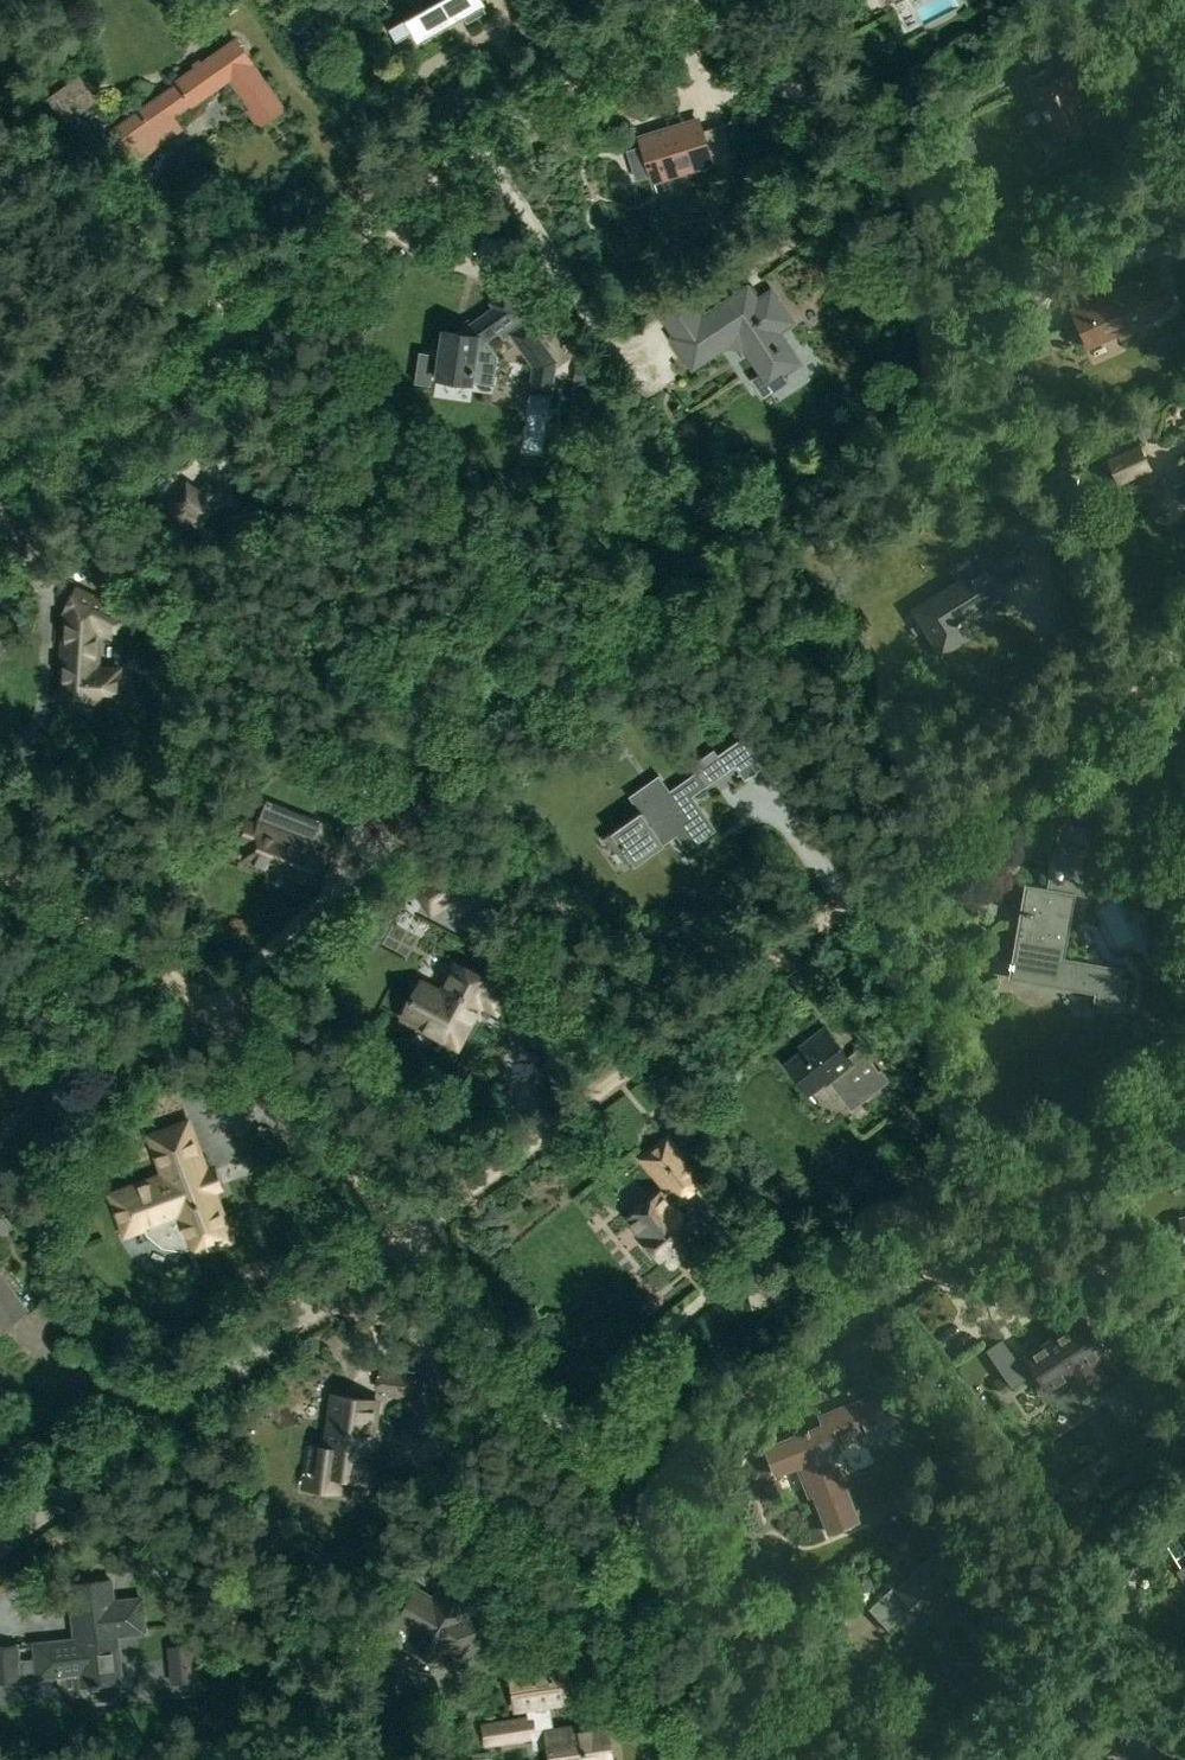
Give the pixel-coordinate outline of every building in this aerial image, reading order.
[(397,41),(414,31),(420,42),(464,16),(468,22),(487,11),(480,0),(438,0),(390,28),(397,41)] [(177,84),(137,113),(136,110),(111,129),(136,163),(182,129),(174,117),(191,104),(195,104),(232,77),(254,107),(250,110),(261,125),(284,108),(252,64),(253,62),(237,40),(204,64),(202,61),(196,66),(197,68),(178,82),(177,84)] [(1090,119),(1075,87),(1077,85),(1070,71),(1031,90),(1041,110),(1043,109),(1055,136),(1090,119)] [(98,100),(80,75),(47,98),(64,123),(98,100)] [(689,136),(685,124),(641,137),(654,180),(733,156),(724,127),(703,134),(702,131),(689,136)] [(1166,308),(1164,305),(1173,301),(1165,282),(1156,285),(1151,275),(1072,310),(1088,345),(1119,332),(1121,336),(1150,323),(1147,316),(1166,308)] [(686,294),(658,313),(674,337),(673,338),(692,368),(730,343),(743,346),(768,383),(797,363),(777,333),(794,321),(773,288),(755,300),(748,288),(702,319),(686,294)] [(529,356),(546,344),(529,321),(524,324),(518,316),(523,313),(507,290),(492,301),(496,306),(465,328),(465,332),(445,330),(441,354),(420,351),(415,383),(431,385),(432,374),(438,375),(438,376),(495,385),(499,356),(487,339),(499,330),(506,339),(513,333),(529,356)] [(1036,291),(1011,302),(1036,356),(1056,347),(1045,323),(1050,320),(1036,291)] [(1132,417),(1142,440),(1159,433),(1149,410),(1132,417)] [(1120,483),(1152,468),(1140,442),(1108,458),(1120,483)] [(200,492),(187,482),(171,503),(172,511),(179,517),(186,515),(198,523),(220,493),(225,496),(227,492),(209,479),(200,492)] [(1182,498),(1184,497),(1184,480),(1176,484),(1182,498)] [(1152,517),(1170,509),(1162,492),(1144,501),(1152,517)] [(941,652),(971,633),(962,618),(1003,592),(998,584),(1012,576),(1011,575),(1026,565),(1008,538),(994,547),(993,546),(979,555),(984,562),(917,605),(927,620),(922,623),(941,652)] [(116,580),(125,579),(124,561),(115,561),(116,580)] [(63,659),(61,695),(94,697),(93,699),(118,700),(119,667),(98,666),(99,646),(97,645),(98,629),(112,636),(124,613),(76,588),(64,612),(70,615),(69,644),(62,644),(62,659),(63,659)] [(674,829),(686,845),(714,825),(691,792),(705,782),(701,777),(721,763),(711,749),(691,764),(694,768),(669,786),(658,771),(629,792),(640,807),(611,828),(633,859),(674,829)] [(283,785),(283,802),(307,801),(307,784),(283,785)] [(265,799),(257,822),(243,817),(236,834),(250,840),(245,853),(273,864),(268,878),(288,886),(293,872),(317,881),(328,853),(312,847),(321,821),(265,799)] [(1100,854),(1099,854),(1103,828),(1061,821),(1057,847),(1055,846),(1048,884),(1026,880),(1019,922),(1021,922),(1012,978),(1096,993),(1095,1001),(1125,1006),(1130,978),(1120,976),(1122,965),(1063,955),(1074,888),(1094,891),(1100,854)] [(410,887),(430,917),(474,887),(454,857),(410,887)] [(1181,956),(1157,912),(1146,918),(1159,942),(1155,944),(1166,964),(1181,956)] [(498,1016),(511,991),(452,960),(439,986),(421,977),(399,1018),(460,1050),(482,1007),(498,1016)] [(786,1062),(807,1091),(822,1080),(824,1082),(828,1079),(850,1110),(872,1094),(863,1082),(878,1071),(860,1045),(846,1056),(824,1026),(809,1037),(813,1042),(786,1062)] [(184,1237),(191,1235),(197,1248),(232,1235),(188,1119),(153,1133),(168,1173),(114,1193),(130,1233),(157,1223),(159,1230),(170,1241),(184,1237)] [(643,1157),(666,1187),(662,1190),(662,1189),(628,1216),(643,1235),(648,1242),(644,1245),(652,1254),(655,1251),(660,1257),(677,1244),(680,1248),(697,1234),(694,1231),(697,1227),(677,1203),(705,1180),(669,1136),(643,1157)] [(0,1275),(0,1321),(3,1325),(25,1308),(0,1275)] [(1106,1377),(1094,1360),(1104,1353),(1081,1319),(1030,1352),(1049,1381),(1045,1383),(1052,1394),(1075,1379),(1083,1391),(1106,1377)] [(1001,1337),(985,1348),(1003,1373),(994,1379),(1004,1393),(1012,1388),(1011,1386),(1027,1375),(1001,1337)] [(380,1371),(378,1386),(380,1386),(379,1393),(403,1397),(404,1393),(420,1396),(423,1378),(380,1371)] [(805,1428),(806,1429),(788,1436),(788,1437),(766,1446),(777,1473),(803,1463),(809,1477),(806,1478),(812,1493),(814,1493),(830,1530),(858,1519),(837,1467),(829,1470),(822,1455),(839,1448),(836,1441),(868,1428),(872,1438),(900,1427),(885,1389),(821,1415),(825,1423),(809,1429),(808,1426),(805,1428)] [(323,1470),(321,1482),(339,1484),(341,1473),(362,1476),(369,1432),(371,1432),(376,1401),(346,1396),(342,1427),(330,1425),(323,1470)] [(913,1605),(926,1619),(964,1583),(936,1552),(897,1589),(893,1585),(869,1607),(889,1628),(913,1605)] [(139,1599),(111,1602),(108,1581),(69,1585),(72,1607),(80,1606),(84,1638),(34,1644),(36,1658),(38,1675),(57,1673),(60,1681),(65,1688),(73,1692),(81,1692),(80,1685),(120,1681),(115,1635),(143,1632),(139,1599)] [(464,1611),(434,1589),(423,1603),(407,1592),(387,1620),(403,1632),(393,1646),(423,1668),(433,1653),(449,1665),(470,1636),(469,1635),(466,1638),(451,1628),(464,1611)] [(36,1658),(21,1660),(19,1641),(0,1643),(0,1682),(22,1679),(22,1677),(38,1675),(36,1658)] [(568,1661),(507,1670),(514,1712),(575,1703),(568,1661)] [(527,1714),(480,1722),(484,1747),(532,1739),(527,1714)] [(603,1724),(551,1732),(555,1759),(608,1759),(603,1724)]
